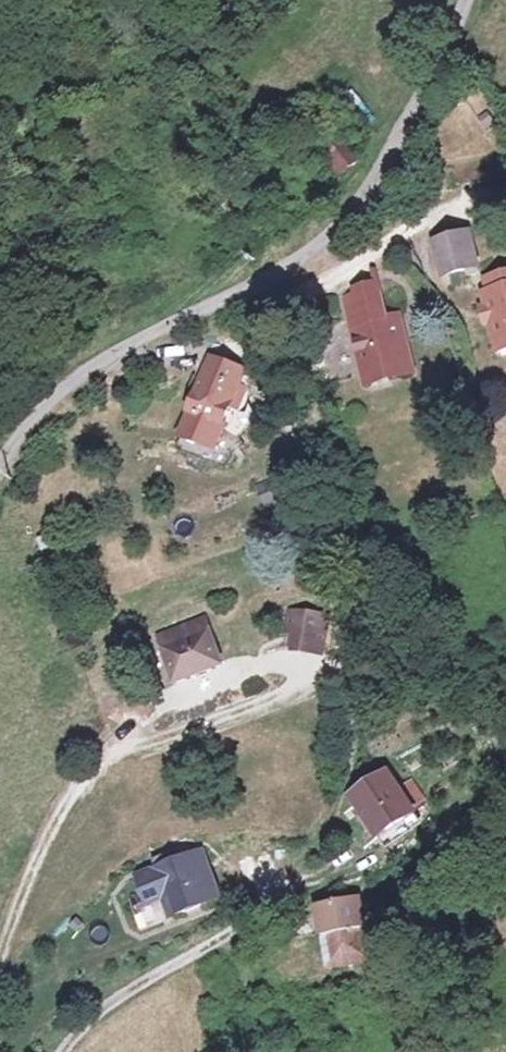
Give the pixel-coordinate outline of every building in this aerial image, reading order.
[(354,157),(332,132),(312,149),(335,174),(354,157)] [(461,223),(425,231),(435,273),(471,264),(461,223)] [(470,279),(486,350),(505,345),(505,271),(470,279)] [(372,317),(360,280),(334,290),(362,390),(411,375),(392,311),(372,317)] [(259,362),(210,350),(186,441),(234,454),(259,362)] [(278,472),(253,483),(265,509),(290,498),(278,472)] [(234,664),(214,612),(156,635),(176,686),(234,664)] [(326,612),(290,613),(291,652),(327,651),(326,612)] [(211,835),(133,866),(149,906),(173,897),(180,913),(234,892),(211,835)] [(380,896),(326,906),(337,968),(391,959),(380,896)]
